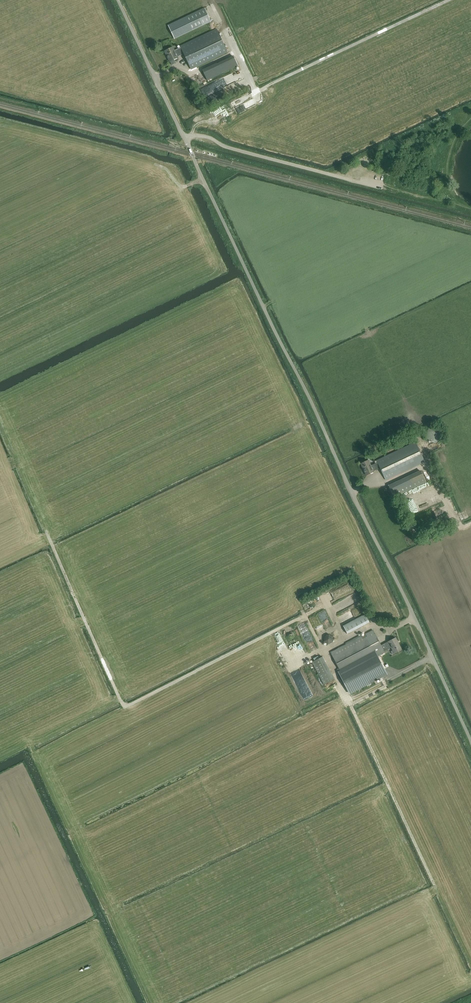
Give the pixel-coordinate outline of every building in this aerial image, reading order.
[(168,25),(174,39),(211,22),(205,8),(168,25)] [(227,52),(216,29),(180,46),(181,48),(175,51),(173,47),(165,51),(170,62),(178,58),(178,57),(184,54),(191,70),(227,52)] [(203,72),(207,81),(238,66),(234,57),(203,72)] [(221,104),(225,112),(230,109),(226,101),(221,104)] [(213,111),(213,114),(209,113),(209,117),(215,118),(216,114),(220,115),(220,110),(217,110),(216,112),(213,111)] [(441,436),(436,429),(429,434),(435,441),(441,436)] [(425,462),(415,442),(377,461),(377,463),(371,466),(368,460),(361,464),(366,475),(374,472),(374,471),(380,468),(386,480),(425,462)] [(420,471),(409,477),(389,486),(394,497),(426,482),(420,471)] [(321,611),(326,623),(332,621),(326,609),(321,611)] [(348,634),(369,623),(365,615),(344,626),(348,634)] [(402,650),(395,638),(388,642),(381,645),(373,630),(331,652),(342,673),(342,675),(377,656),(385,653),(384,651),(391,648),(394,654),(402,650)] [(302,661),(309,656),(306,651),(299,656),(302,661)] [(387,674),(377,656),(342,675),(342,673),(339,674),(349,693),(387,674)] [(334,679),(322,657),(312,662),(324,685),(334,679)]
